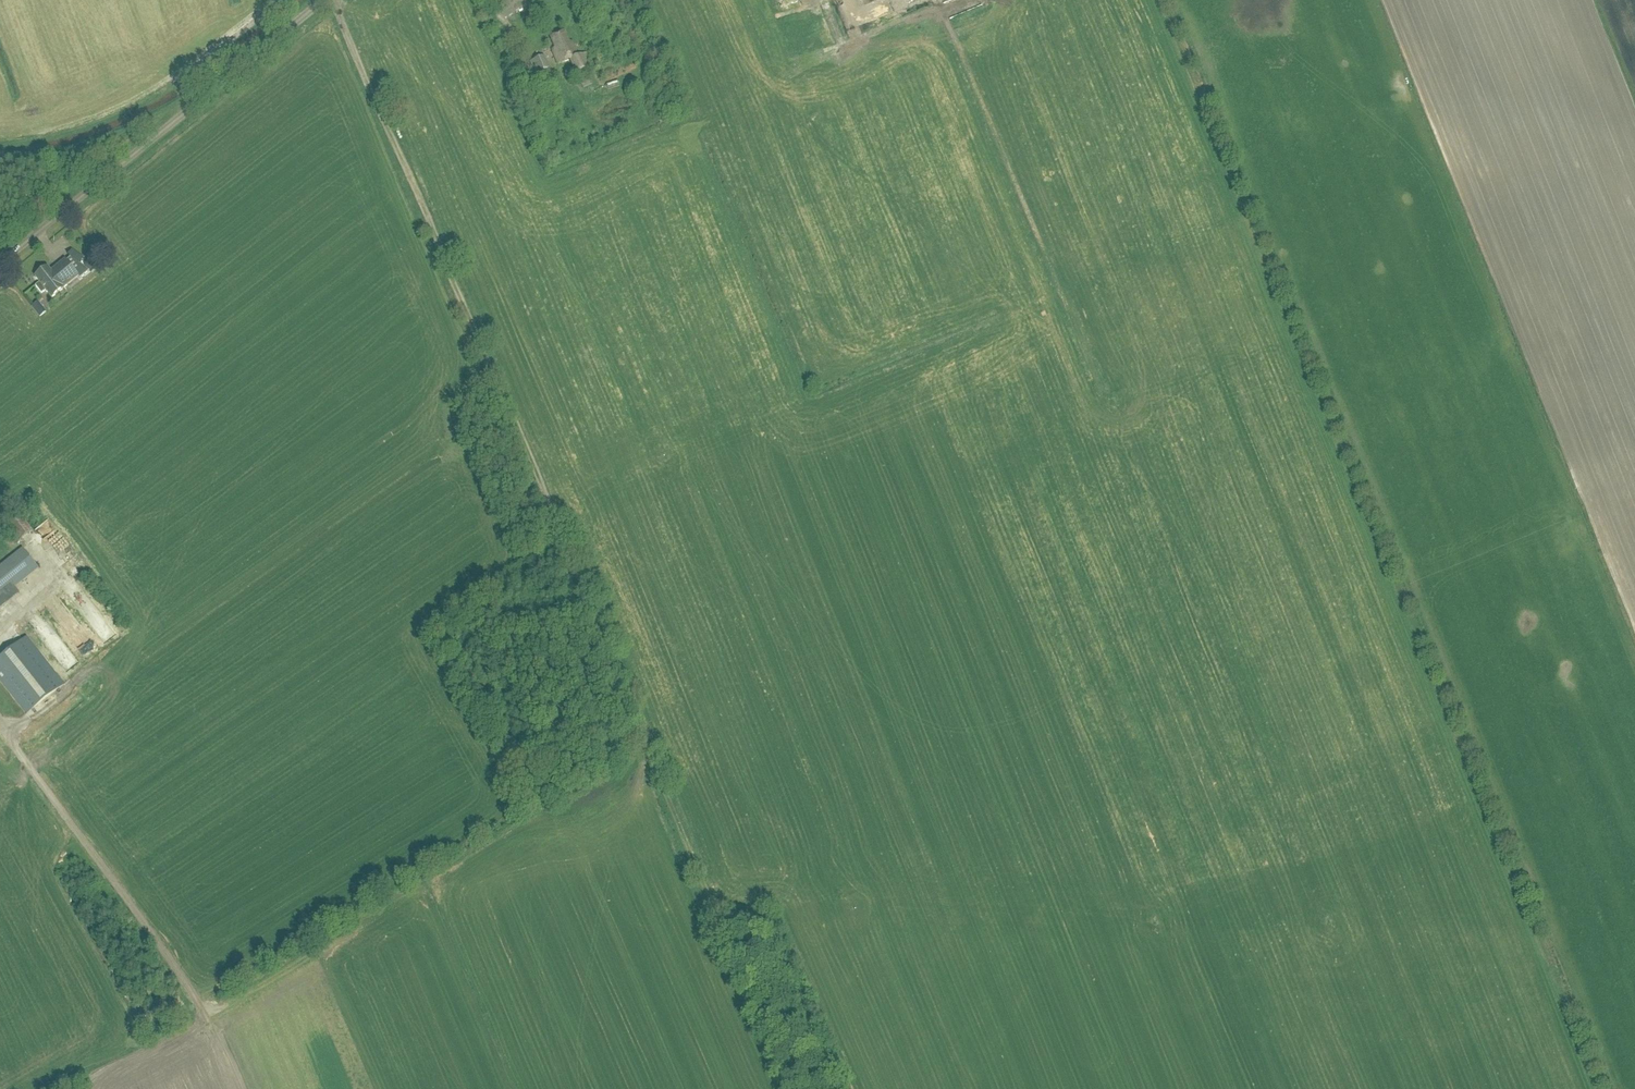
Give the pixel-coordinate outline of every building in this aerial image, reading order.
[(826,13),(834,11),(831,0),(824,0),(826,13)] [(835,33),(843,30),(839,21),(831,24),(835,33)] [(570,60),(576,74),(592,66),(587,54),(578,57),(572,43),(569,44),(564,33),(551,38),(556,49),(552,51),(558,65),(570,60)] [(530,63),(531,67),(535,75),(548,70),(543,57),(530,63)] [(66,261),(51,272),(48,268),(35,278),(40,284),(36,287),(42,295),(46,291),(52,299),(64,289),(79,277),(66,261)] [(84,271),(88,276),(98,268),(95,263),(84,271)] [(41,315),(50,309),(55,305),(49,296),(35,306),(41,315)] [(75,543),(68,547),(73,555),(80,551),(75,543)] [(0,567),(0,599),(38,568),(22,548),(0,567)] [(65,686),(28,638),(0,659),(0,683),(27,716),(65,686)] [(62,659),(65,666),(75,663),(73,656),(62,659)]
